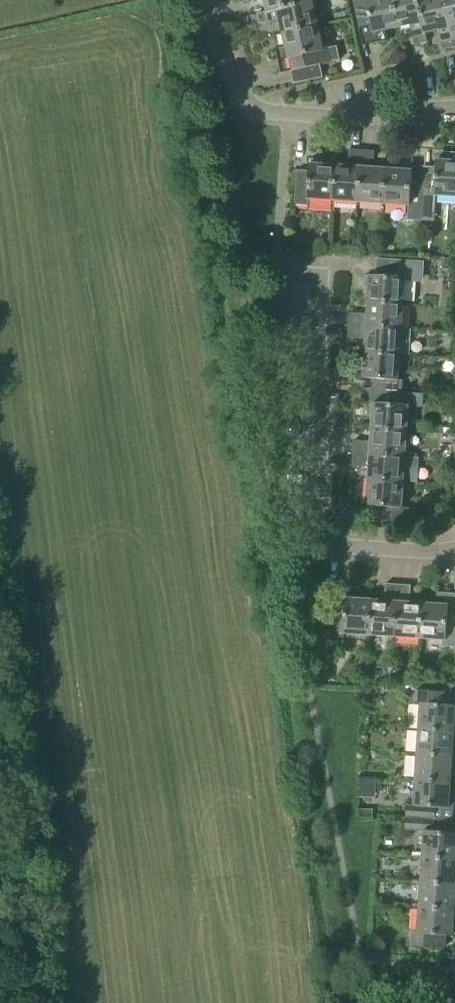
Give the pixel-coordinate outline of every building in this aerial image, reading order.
[(312,2),(312,0),(264,0),(267,12),(312,2)] [(398,28),(392,0),(352,0),(363,46),(387,41),(385,31),(398,28)] [(425,33),(418,0),(392,0),(398,28),(412,25),(417,45),(427,43),(425,33)] [(425,33),(438,30),(443,50),(454,48),(443,0),(418,0),(425,33)] [(454,48),(454,47),(454,0),(443,0),(454,48)] [(282,33),(318,26),(312,2),(267,12),(257,14),(259,25),(279,20),(282,33)] [(320,64),(340,60),(336,46),(323,49),(318,26),(282,33),(285,48),(276,50),(281,73),(290,71),(293,84),(323,77),(320,64)] [(348,167),(336,167),(333,202),(358,203),(362,151),(349,150),(348,167)] [(374,151),(362,151),(358,203),(384,205),(386,170),(374,169),(374,151)] [(421,221),(435,223),(436,196),(454,197),(454,163),(451,162),(451,157),(440,157),(440,161),(438,161),(438,167),(425,167),(421,221)] [(333,202),(336,167),(322,166),(321,161),(311,160),(311,165),(310,165),(309,171),(297,171),(294,204),(296,204),(296,206),(309,206),(309,200),(333,202)] [(408,220),(421,221),(425,167),(400,166),(399,171),(386,170),(384,205),(409,206),(408,220)] [(368,302),(403,304),(405,279),(421,281),(422,263),(376,260),(376,262),(378,262),(377,276),(370,276),(370,278),(365,277),(364,288),(369,289),(368,302)] [(350,313),(350,326),(402,330),(403,304),(368,302),(367,314),(350,313)] [(366,340),(365,352),(410,355),(411,331),(402,330),(350,326),(349,339),(366,340)] [(410,355),(365,352),(364,366),(359,366),(358,377),(363,377),(363,379),(370,379),(369,391),(401,393),(402,381),(398,380),(400,355),(410,355)] [(423,409),(424,397),(424,395),(401,393),(369,391),(368,416),(372,416),(372,429),(407,432),(408,407),(423,409)] [(405,457),(407,432),(372,429),(371,443),(353,442),(353,453),(405,457)] [(443,459),(451,460),(452,448),(443,447),(443,459)] [(352,466),(369,467),(368,480),(403,482),(418,483),(419,458),(405,457),(353,453),(352,466)] [(373,519),(393,520),(393,524),(408,525),(409,508),(402,508),(403,482),(368,480),(367,494),(361,494),(361,504),(366,505),(366,506),(373,507),(373,519)] [(398,585),(385,584),(384,601),(372,600),(370,635),(395,637),(398,585)] [(420,639),(422,604),(409,603),(410,585),(398,585),(395,637),(420,639)] [(420,639),(443,641),(442,647),(454,648),(454,594),(449,593),(437,592),(436,600),(436,605),(422,604),(420,639)] [(343,634),(370,635),(372,600),(358,599),(358,594),(347,593),(346,598),(345,598),(345,606),(333,605),(330,638),(343,639),(343,634)] [(454,719),(454,694),(450,693),(450,685),(417,683),(416,704),(420,705),(418,730),(454,732),(454,719)] [(454,757),(454,745),(453,745),(454,732),(418,730),(417,755),(454,757)] [(450,783),(451,770),(454,770),(454,757),(417,755),(415,780),(450,783)] [(415,780),(414,806),(409,805),(408,818),(453,822),(454,797),(449,797),(450,783),(415,780)] [(373,818),(373,810),(361,810),(361,818),(373,818)] [(453,822),(408,818),(407,831),(424,831),(423,858),(454,860),(454,833),(452,833),(453,822)] [(454,885),(454,860),(423,858),(421,883),(454,885)] [(454,910),(454,901),(454,885),(421,883),(419,908),(454,910)] [(419,908),(418,933),(413,933),(412,946),(445,948),(445,936),(453,936),(453,935),(454,935),(454,924),(454,910),(419,908)]
